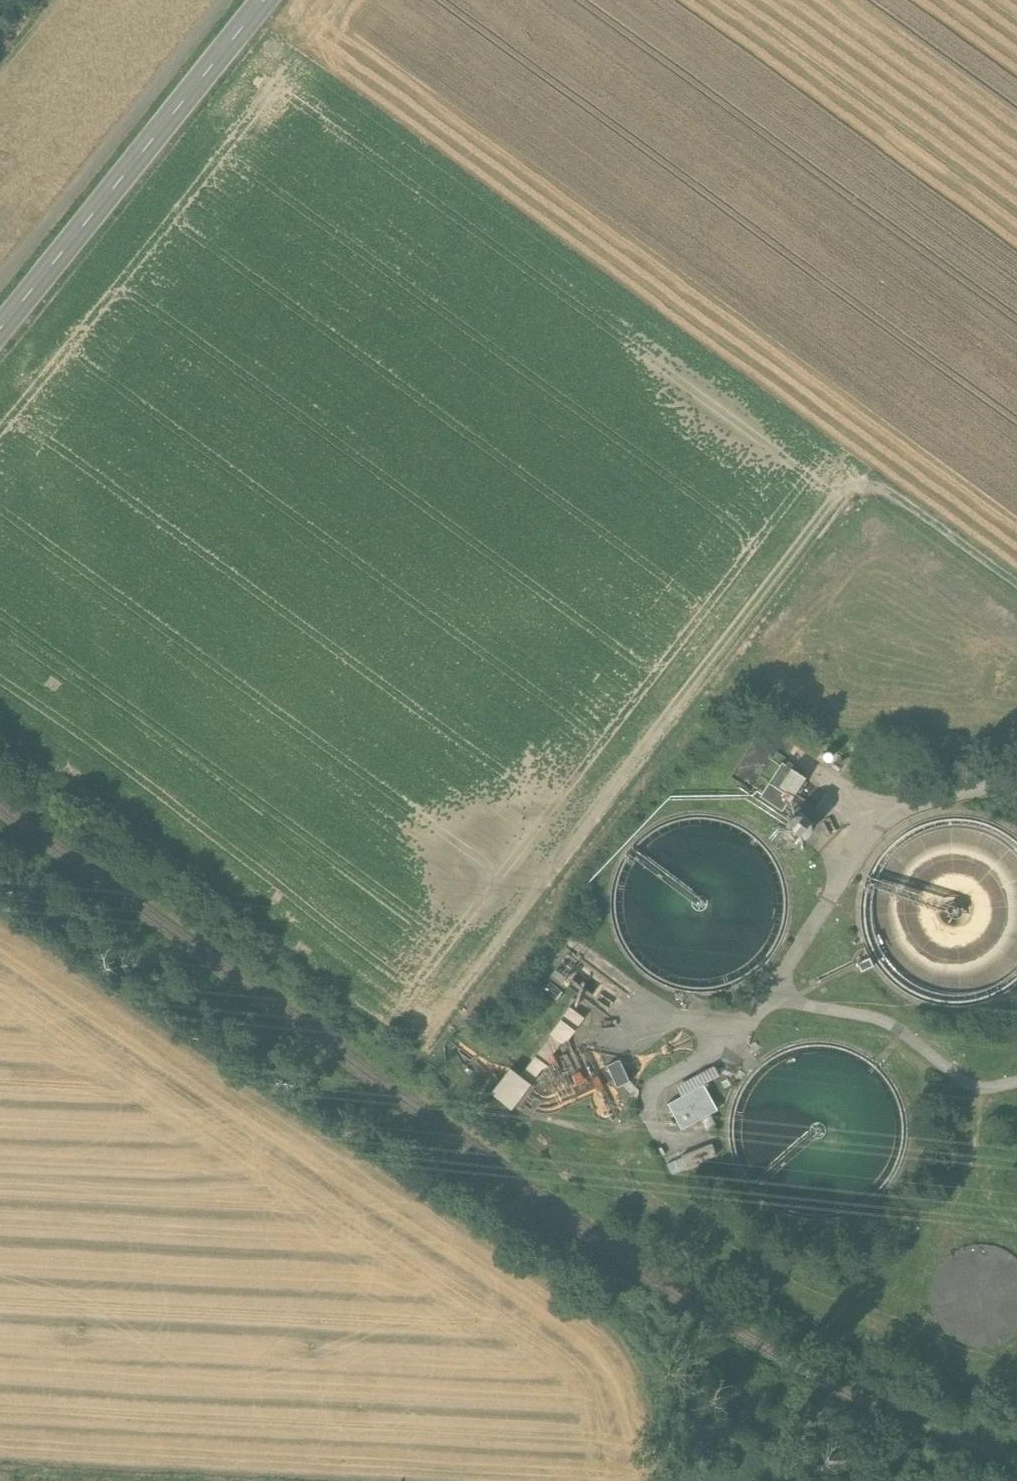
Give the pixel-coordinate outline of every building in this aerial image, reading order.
[(780,810),(800,774),(778,762),(758,798),(780,810)] [(793,845),(811,824),(795,810),(776,831),(793,845)] [(562,1043),(580,1016),(566,1006),(548,1034),(562,1043)] [(616,1060),(605,1065),(614,1085),(626,1080),(616,1060)] [(485,1094),(506,1111),(527,1085),(506,1068),(485,1094)] [(714,1106),(701,1082),(666,1101),(679,1125),(714,1106)]
